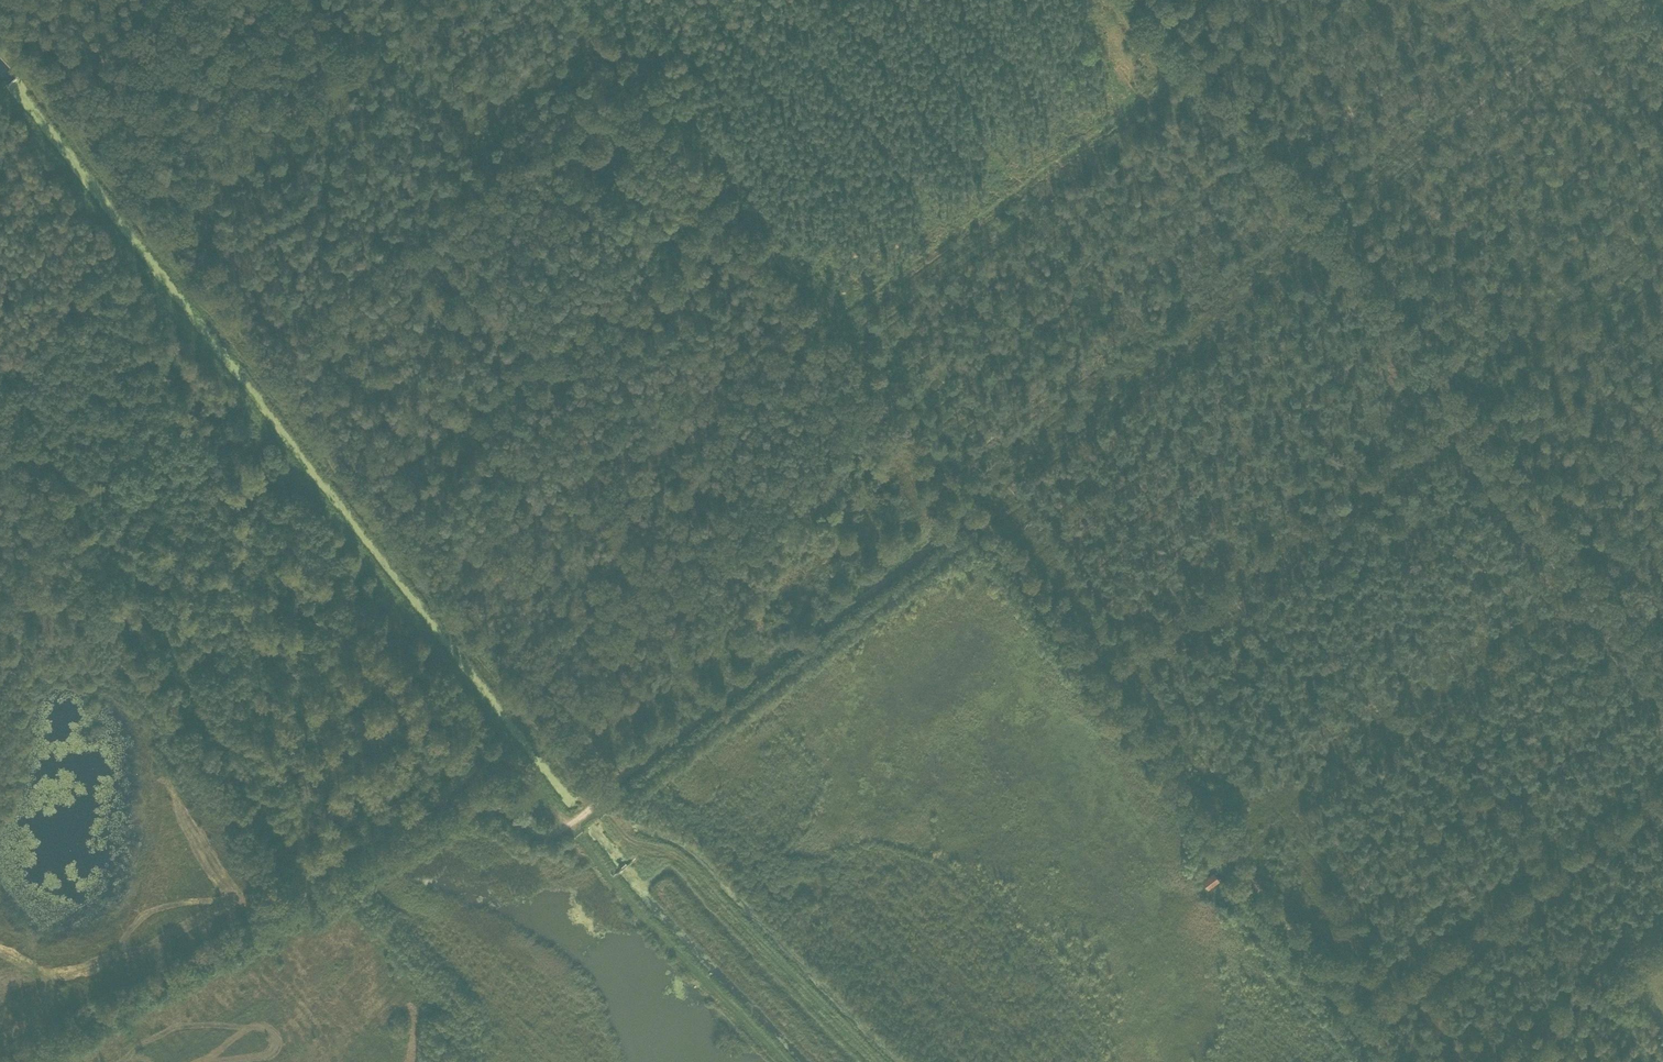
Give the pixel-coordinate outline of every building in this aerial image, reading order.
[(1203,881),(1208,888),(1220,879),(1217,876),(1214,872),(1203,881)]
